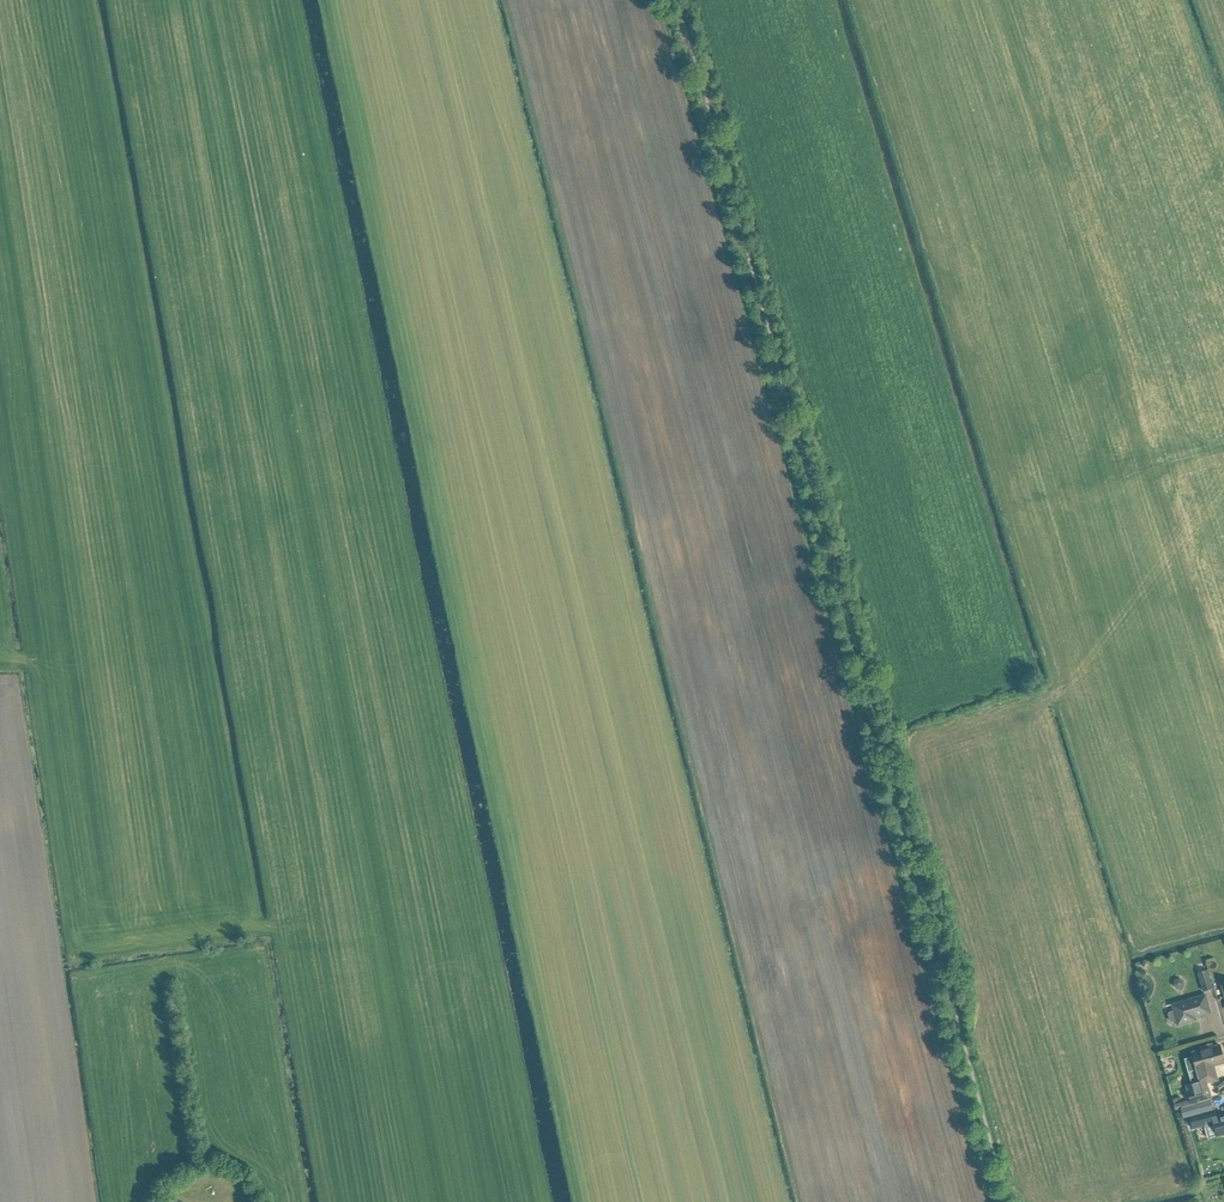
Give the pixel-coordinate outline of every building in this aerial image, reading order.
[(1203,990),(1212,988),(1207,969),(1198,972),(1203,990)] [(1177,1025),(1196,1019),(1195,1017),(1210,1012),(1205,993),(1189,998),(1189,999),(1171,1004),(1173,1011),(1167,1012),(1170,1022),(1176,1020),(1177,1025)] [(1213,1065),(1223,1062),(1223,1061),(1219,1044),(1192,1052),(1193,1056),(1190,1057),(1189,1061),(1190,1064),(1193,1066),(1196,1066),(1197,1070),(1198,1069),(1202,1084),(1217,1079),(1213,1065)] [(1200,1086),(1199,1081),(1186,1085),(1190,1099),(1174,1104),(1175,1107),(1190,1102),(1191,1103),(1212,1097),(1208,1084),(1200,1086)] [(1207,1101),(1182,1108),(1185,1116),(1189,1115),(1193,1128),(1214,1122),(1218,1136),(1223,1134),(1223,1115),(1216,1117),(1214,1109),(1209,1110),(1207,1101)]
